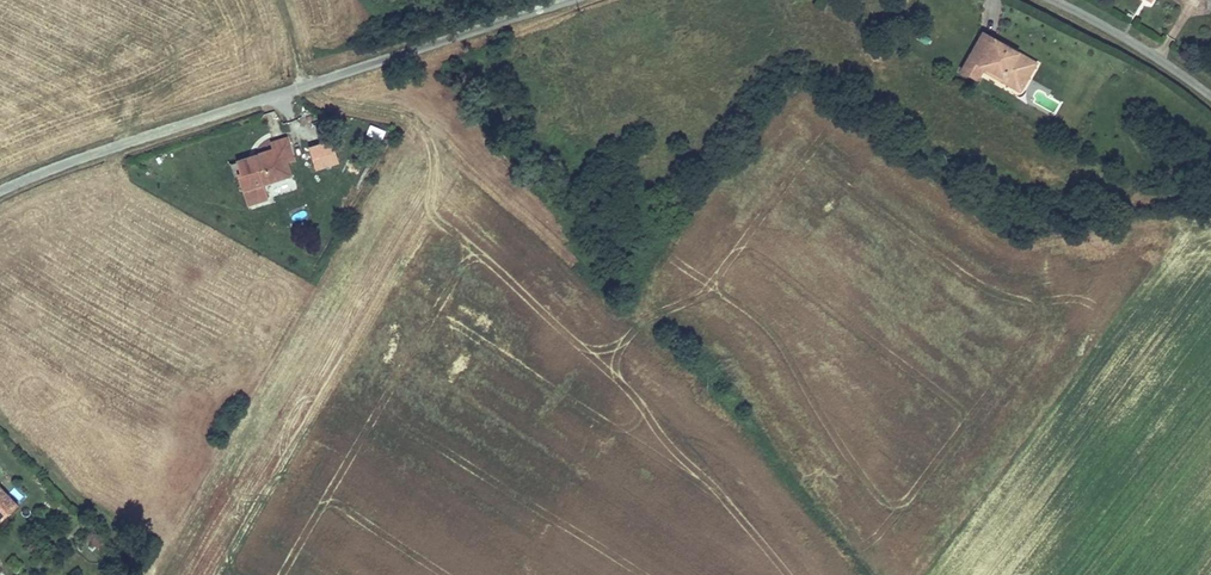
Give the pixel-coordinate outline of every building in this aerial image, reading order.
[(1001,66),(1039,88),(1048,72),(1040,68),(1046,57),(1019,43),(1017,46),(997,34),(980,66),(996,75),(1001,66)] [(1054,61),(1046,57),(1040,68),(1048,72),(1054,61)] [(307,171),(294,137),(280,141),(282,148),(245,162),(249,172),(244,174),(250,191),(273,182),(307,171)] [(309,147),(315,169),(341,161),(335,140),(309,147)] [(273,182),(250,191),(252,197),(275,188),(273,182)] [(23,506),(0,482),(0,527),(1,527),(23,506)]
